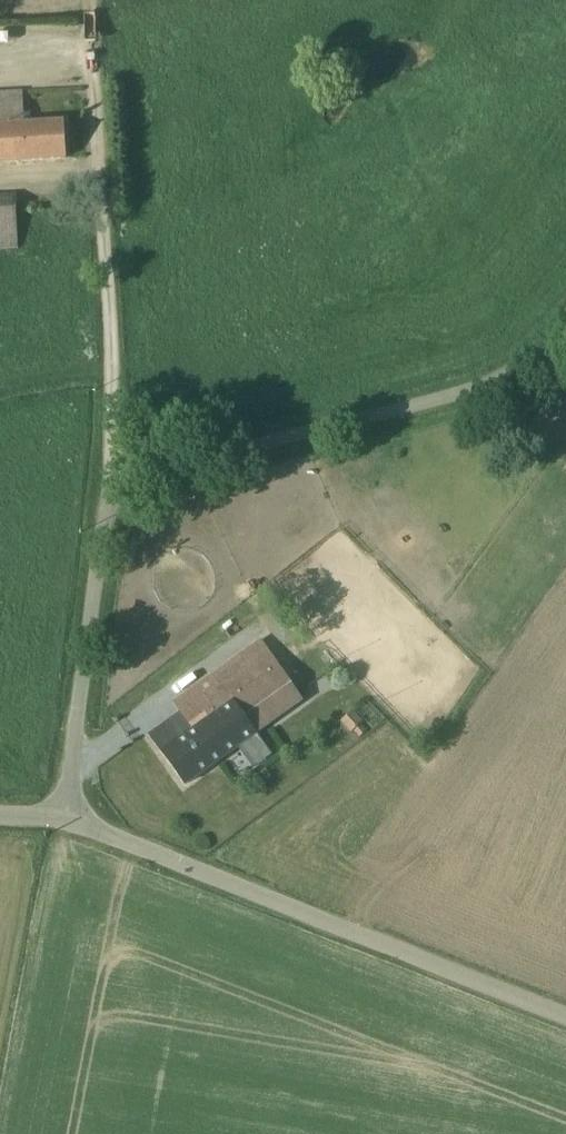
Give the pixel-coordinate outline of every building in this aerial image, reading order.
[(64,158),(63,120),(29,122),(30,116),(28,113),(22,113),(20,92),(0,93),(0,163),(64,158)] [(18,251),(14,194),(0,195),(0,252),(18,251)] [(146,736),(182,786),(300,703),(259,638),(170,701),(177,712),(146,736)] [(357,738),(369,728),(354,710),(342,720),(357,738)]
